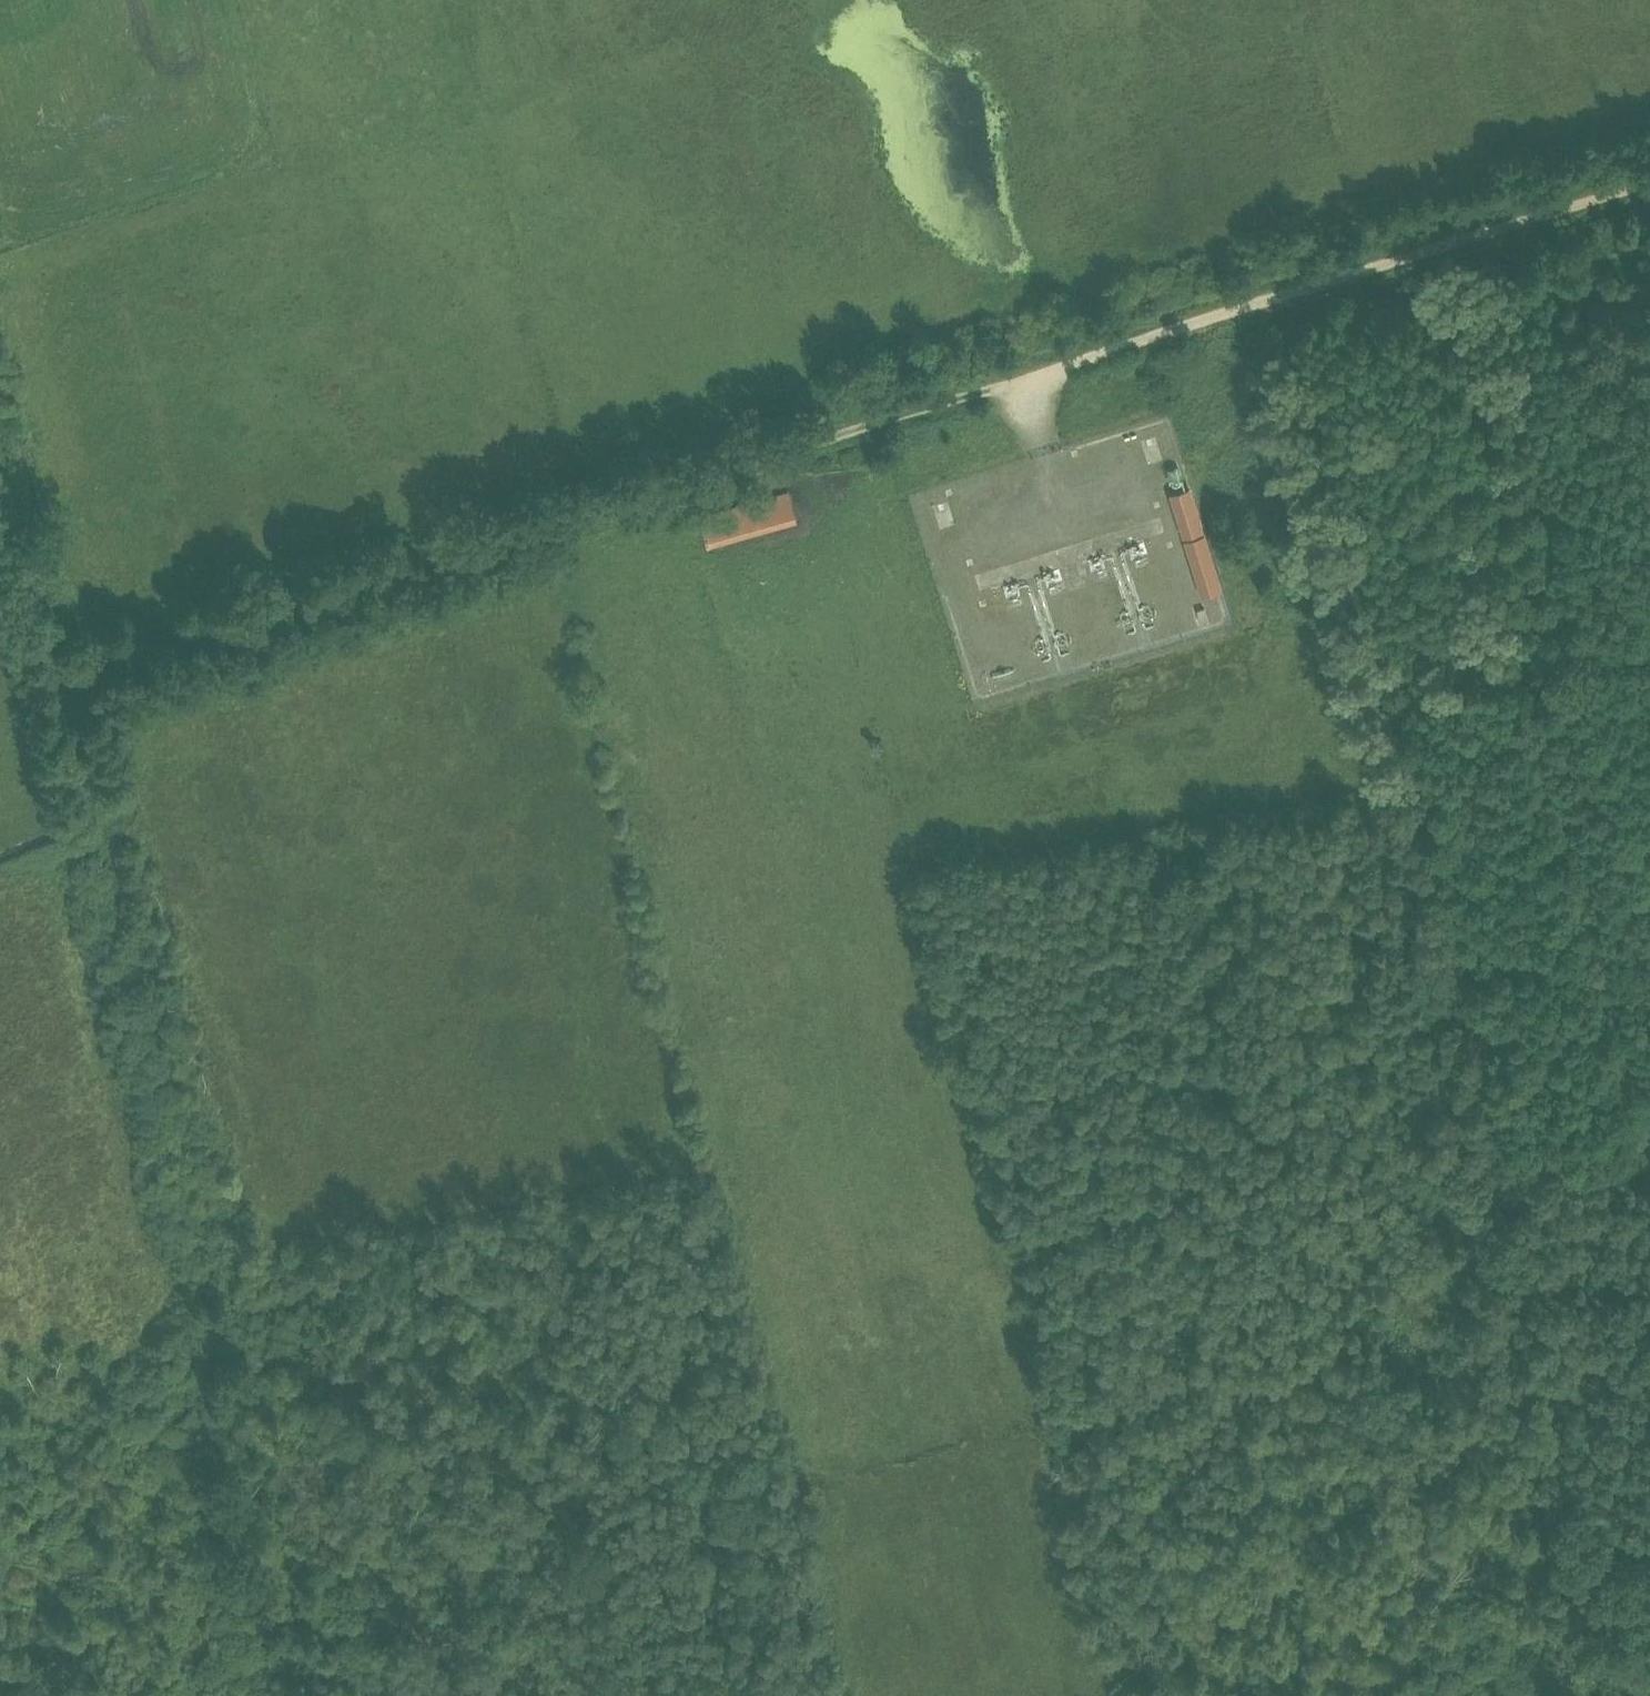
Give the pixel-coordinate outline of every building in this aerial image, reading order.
[(690,511),(702,546),(793,517),(781,482),(690,511)] [(1185,485),(1162,492),(1196,596),(1219,588),(1185,485)]
